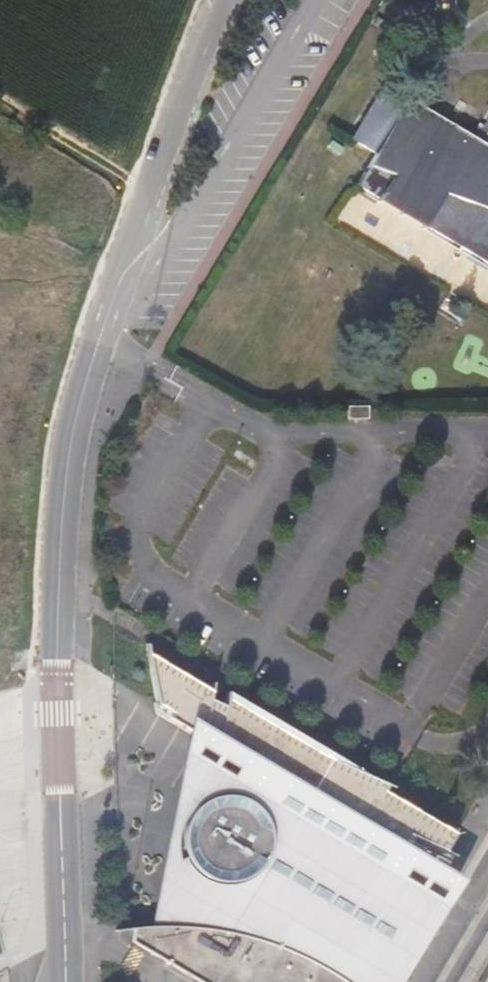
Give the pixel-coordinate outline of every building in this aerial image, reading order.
[(477,138),(406,96),(394,111),(370,98),(342,140),(363,151),(353,188),(487,268),(487,118),(477,138)] [(347,406),(347,418),(368,419),(369,406),(347,406)] [(155,714),(181,729),(201,741),(207,700),(208,692),(149,657),(155,714)] [(150,928),(134,929),(131,941),(200,981),(388,981),(420,926),(429,909),(401,894),(419,864),(426,853),(438,859),(452,834),(381,791),(383,786),(305,750),(307,747),(226,699),(224,710),(217,750),(254,773),(241,801),(229,798),(219,798),(210,799),(203,802),(198,805),(192,812),(187,817),(184,824),(182,834),(182,843),(183,852),(185,857),(189,863),(194,870),(199,874),(203,876),(206,877),(183,925),(150,928)] [(201,741),(217,750),(224,710),(207,700),(201,741)] [(181,729),(150,928),(183,925),(206,877),(203,876),(199,874),(194,870),(189,863),(185,857),(183,852),(182,843),(182,834),(184,824),(187,817),(192,812),(198,805),(203,802),(210,799),(219,798),(229,798),(241,801),(254,773),(217,750),(201,741),(181,729)] [(419,864),(401,894),(429,909),(420,926),(388,981),(401,981),(413,962),(456,885),(419,864)]
